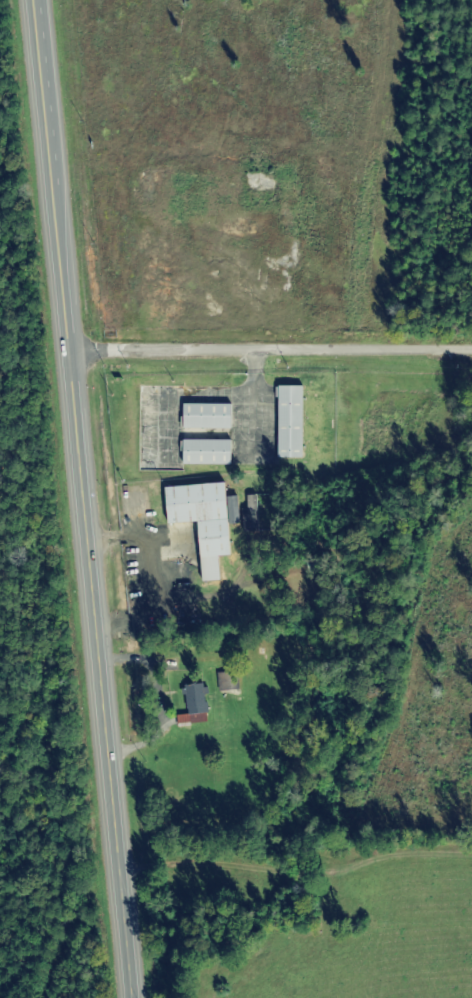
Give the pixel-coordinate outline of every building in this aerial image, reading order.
[(159,485),(160,522),(191,521),(193,557),(225,555),(222,482),(159,485)] [(214,672),(214,690),(234,690),(234,672),(214,672)] [(180,685),(184,715),(173,716),(174,725),(200,722),(199,714),(204,713),(201,683),(180,685)]
